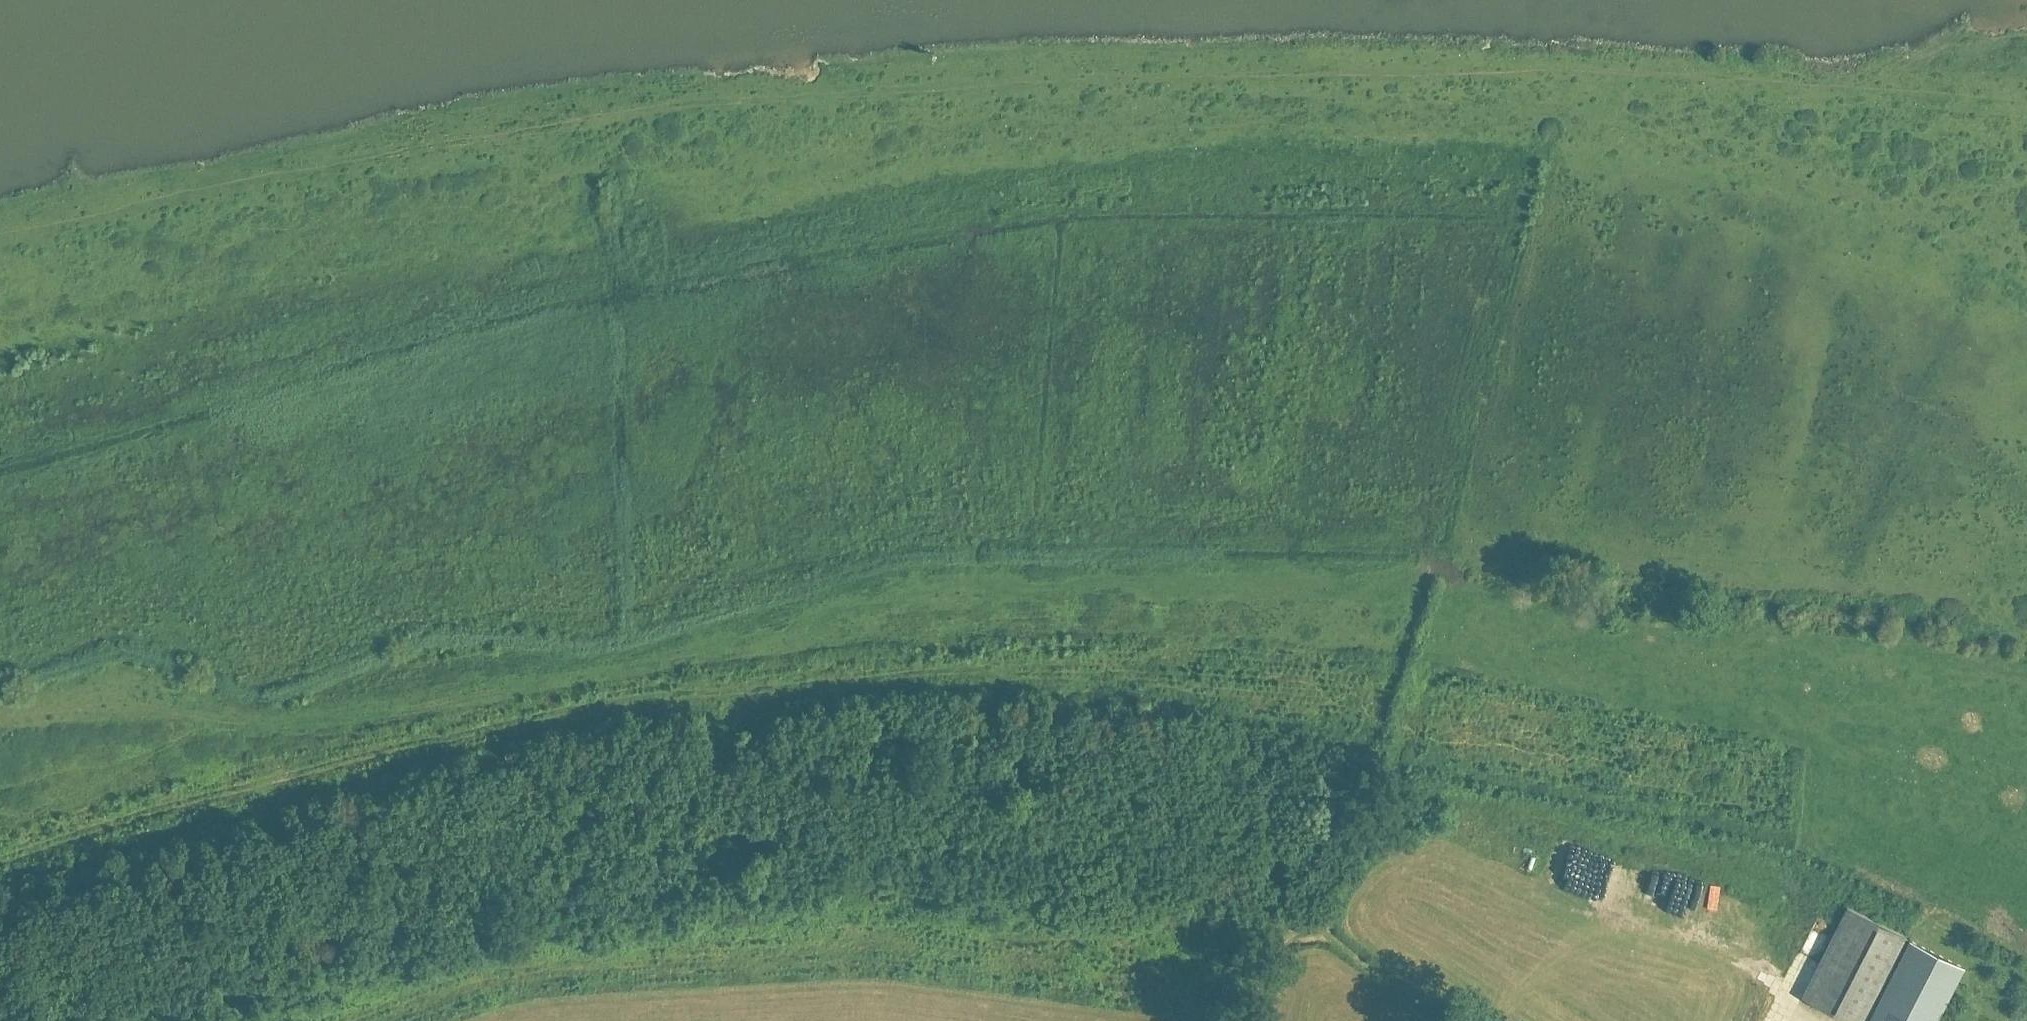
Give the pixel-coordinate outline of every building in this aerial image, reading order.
[(1557,854),(1557,871),(1577,872),(1577,881),(1602,881),(1602,855),(1579,855),(1557,854)] [(1846,908),(1801,997),(1849,1020),(1863,1020),(1905,938),(1846,908)] [(1963,966),(1909,939),(1867,1020),(1935,1020),(1963,966)]
